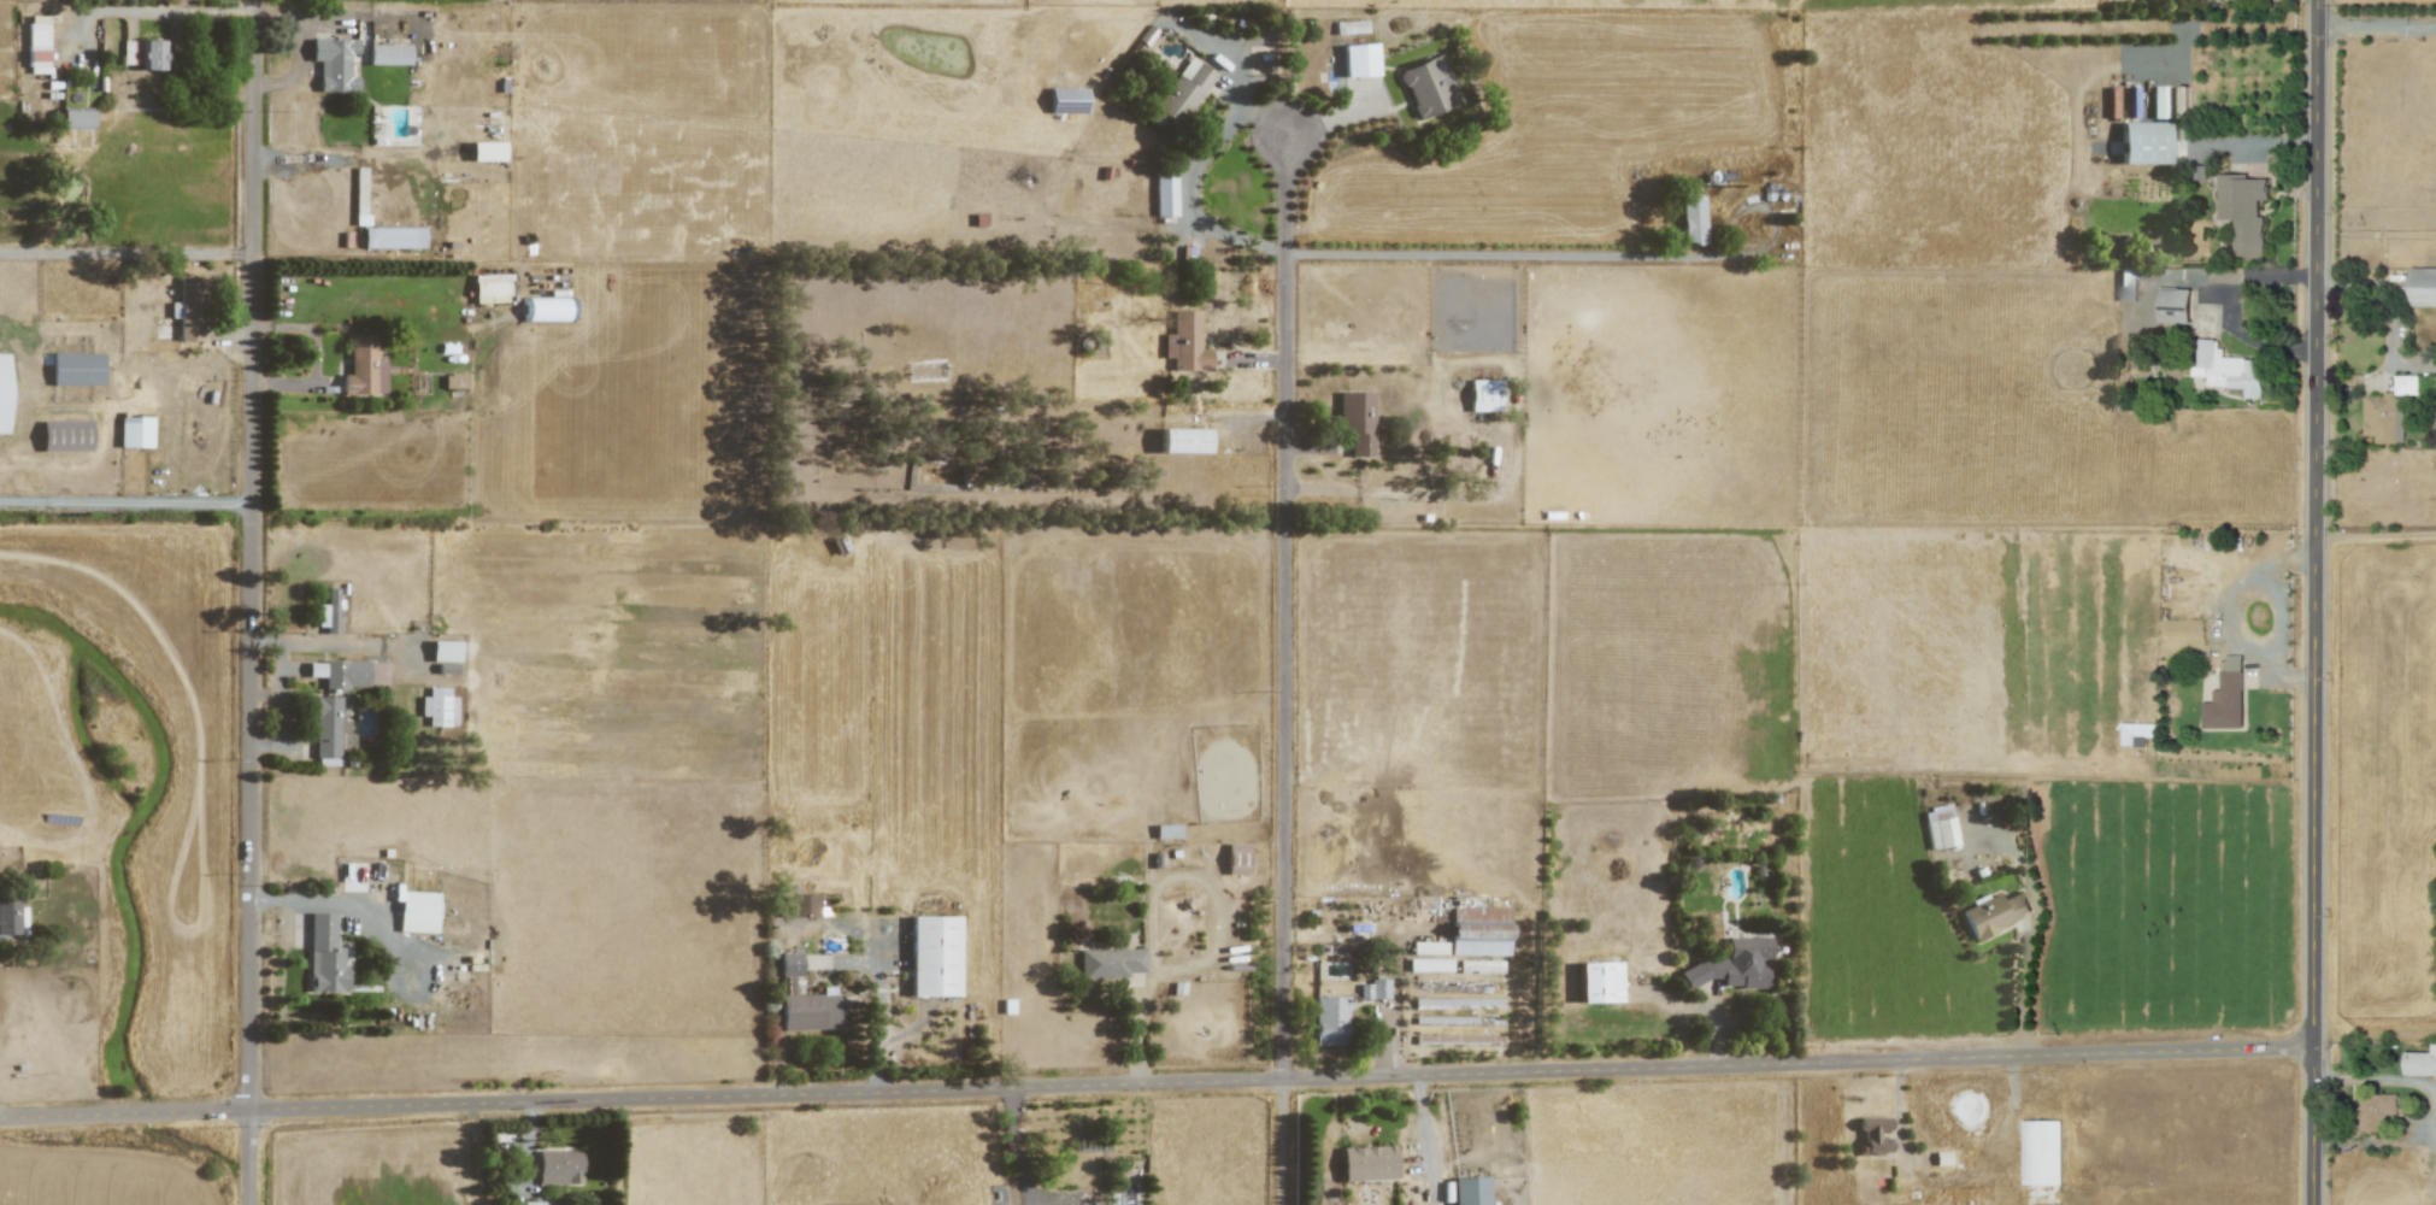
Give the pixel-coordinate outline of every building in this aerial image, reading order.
[(47,23),(27,24),(27,73),(48,73),(47,23)] [(122,64),(140,64),(140,69),(163,70),(163,40),(122,39),(122,64)] [(348,77),(349,53),(357,53),(357,39),(310,39),(310,60),(318,60),(318,92),(357,92),(358,77),(348,77)] [(409,44),(368,43),(367,65),(408,65),(409,44)] [(1343,77),(1376,75),(1375,44),(1342,45),(1343,77)] [(1460,102),(1440,54),(1398,71),(1418,119),(1460,102)] [(1215,74),(1188,55),(1147,114),(1174,132),(1215,74)] [(2151,118),(2168,118),(2168,119),(2189,118),(2188,86),(2151,86),(2151,118)] [(1085,88),(1050,88),(1050,113),(1085,113),(1085,88)] [(59,128),(90,129),(91,108),(59,108),(59,128)] [(2167,122),(2120,121),(2120,163),(2167,163),(2167,122)] [(502,142),(470,142),(470,161),(502,161),(502,142)] [(2233,256),(2263,256),(2264,216),(2258,216),(2258,199),(2268,199),(2268,178),(2248,178),(2248,174),(2218,174),(2217,219),(2233,219),(2233,256)] [(1154,216),(1175,216),(1174,176),(1153,176),(1154,216)] [(366,225),(365,181),(354,181),(355,225),(366,225)] [(1681,244),(1704,243),(1702,195),(1680,196),(1681,244)] [(424,227),(362,228),(363,249),(424,248),(424,227)] [(2411,306),(2435,306),(2435,268),(2411,267),(2411,306)] [(2118,300),(2137,301),(2138,269),(2119,269),(2118,300)] [(178,340),(201,341),(201,318),(208,319),(209,277),(179,276),(179,302),(170,302),(170,318),(179,318),(178,340)] [(2158,322),(2189,323),(2190,289),(2160,288),(2158,322)] [(1198,311),(1172,311),(1172,334),(1162,334),(1163,357),(1172,357),(1172,371),(1209,371),(1209,348),(1199,348),(1198,311)] [(384,360),(376,360),(375,336),(349,337),(350,375),(341,375),(341,395),(385,393),(384,360)] [(2262,398),(2263,359),(2220,357),(2221,340),(2194,338),(2193,376),(2207,377),(2207,386),(2244,387),(2244,397),(2262,398)] [(102,385),(102,353),(51,353),(51,385),(102,385)] [(2418,395),(2418,375),(2394,375),(2394,391),(2385,391),(2385,396),(2363,396),(2364,435),(2376,435),(2376,443),(2405,442),(2403,395),(2418,395)] [(1470,411),(1499,411),(1499,379),(1469,380),(1470,411)] [(1349,457),(1373,456),(1372,391),(1338,392),(1339,436),(1349,436),(1349,457)] [(152,417),(120,416),(119,447),(151,447),(152,417)] [(40,421),(41,451),(90,451),(90,420),(40,421)] [(1207,429),(1160,428),(1159,452),(1207,453),(1207,429)] [(338,633),(338,598),(337,598),(337,588),(326,588),(325,605),(316,604),(316,626),(325,626),(325,632),(338,633)] [(431,661),(458,662),(459,641),(431,641),(431,661)] [(386,662),(307,661),(307,677),(323,677),(323,687),(385,687),(386,662)] [(438,672),(454,673),(454,663),(438,663),(438,672)] [(2242,670),(2220,671),(2221,690),(2213,690),(2213,702),(2202,702),(2203,728),(2244,727),(2242,670)] [(456,696),(448,696),(448,687),(428,687),(428,696),(420,696),(419,716),(427,716),(427,726),(455,726),(456,696)] [(314,766),(338,766),(338,750),(354,750),(353,732),(348,732),(348,720),(340,720),(340,696),(313,696),(314,766)] [(2121,746),(2146,747),(2146,724),(2122,723),(2121,746)] [(1955,846),(1950,806),(1923,809),(1928,849),(1955,846)] [(1154,838),(1179,838),(1179,824),(1154,825),(1154,838)] [(1226,874),(1247,874),(1247,844),(1226,844),(1226,874)] [(399,927),(436,928),(437,891),(393,890),(393,901),(399,901),(399,927)] [(1959,910),(1971,939),(2031,915),(2022,890),(2000,899),(1998,894),(1959,910)] [(786,917),(818,916),(818,892),(780,893),(780,910),(786,910),(786,917)] [(18,896),(0,897),(0,935),(25,934),(24,906),(18,907),(18,896)] [(1508,955),(1509,908),(1451,907),(1450,955),(1508,955)] [(335,913),(309,912),(308,991),(346,992),(347,966),(342,966),(342,947),(334,947),(335,913)] [(958,916),(910,916),(910,995),(958,995),(958,916)] [(1726,937),(1726,958),(1707,958),(1678,971),(1686,989),(1710,978),(1718,978),(1721,985),(1739,985),(1740,988),(1765,988),(1765,960),(1769,960),(1769,937),(1726,937)] [(1446,941),(1412,942),(1412,954),(1446,954),(1446,941)] [(1080,979),(1128,977),(1128,972),(1144,971),(1144,948),(1079,950),(1080,979)] [(1451,958),(1408,959),(1408,971),(1451,971),(1451,958)] [(1458,971),(1502,973),(1502,961),(1459,959),(1458,971)] [(1619,1001),(1618,961),(1577,963),(1578,1002),(1619,1001)] [(1388,999),(1389,981),(1360,981),(1359,998),(1388,999)] [(781,1030),(840,1028),(839,986),(821,987),(822,993),(780,994),(781,1030)] [(1347,996),(1314,996),(1313,1044),(1346,1045),(1347,996)] [(2403,1074),(2435,1075),(2435,1044),(2431,1044),(2431,1052),(2404,1052),(2403,1074)] [(2383,1132),(2384,1116),(2397,1116),(2398,1094),(2360,1093),(2359,1131),(2383,1132)] [(1888,1117),(1860,1118),(1861,1143),(1858,1143),(1858,1153),(1889,1152),(1888,1137),(1877,1138),(1877,1131),(1888,1130),(1888,1117)] [(2061,1120),(2021,1120),(2022,1184),(2062,1184),(2061,1120)] [(1340,1147),(1341,1181),(1395,1179),(1394,1146),(1340,1147)] [(538,1150),(539,1184),(581,1183),(580,1149),(538,1150)] [(1935,1165),(1949,1164),(1948,1152),(1934,1152),(1935,1165)] [(1486,1176),(1451,1177),(1452,1204),(1487,1204),(1486,1176)]
